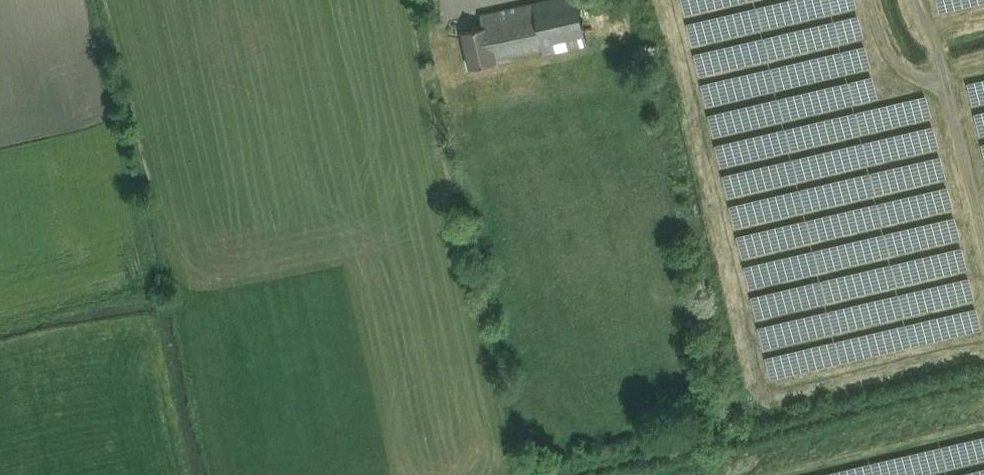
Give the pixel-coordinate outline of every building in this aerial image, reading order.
[(577,0),(546,0),(480,14),(482,26),(461,31),(469,68),(498,62),(497,60),(542,50),(543,55),(586,45),(577,0)]
